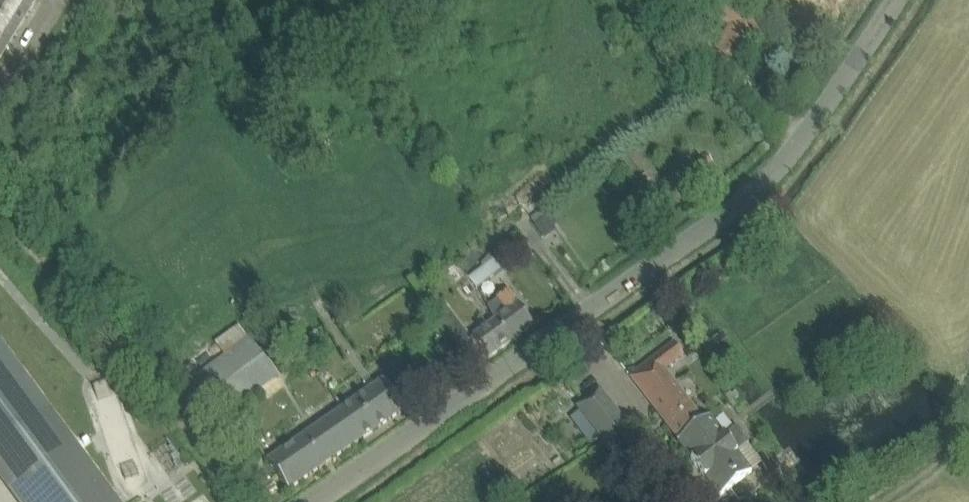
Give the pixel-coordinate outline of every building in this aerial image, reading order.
[(10,44),(37,0),(0,0),(0,38),(10,44)] [(10,44),(0,38),(0,60),(10,44)] [(483,266),(468,278),(477,289),(503,269),(491,253),(482,263),(481,264),(483,266)] [(509,291),(488,307),(496,320),(512,341),(534,324),(509,291)] [(434,313),(459,347),(471,338),(445,304),(434,313)] [(489,357),(512,341),(496,320),(473,336),(477,341),(489,357)] [(227,335),(236,348),(197,377),(224,415),(276,377),(239,326),(227,335)] [(19,501),(121,501),(50,408),(44,400),(0,341),(0,477),(19,501)] [(630,377),(675,436),(706,413),(704,410),(699,414),(665,370),(684,355),(674,342),(630,377)] [(343,409),(363,438),(405,409),(384,380),(343,409)] [(608,448),(632,430),(600,389),(577,407),(608,448)] [(288,490),(363,438),(343,409),(268,461),(288,490)] [(724,436),(706,413),(675,436),(678,440),(677,441),(720,497),(752,472),(736,452),(748,443),(736,427),(724,436)]
